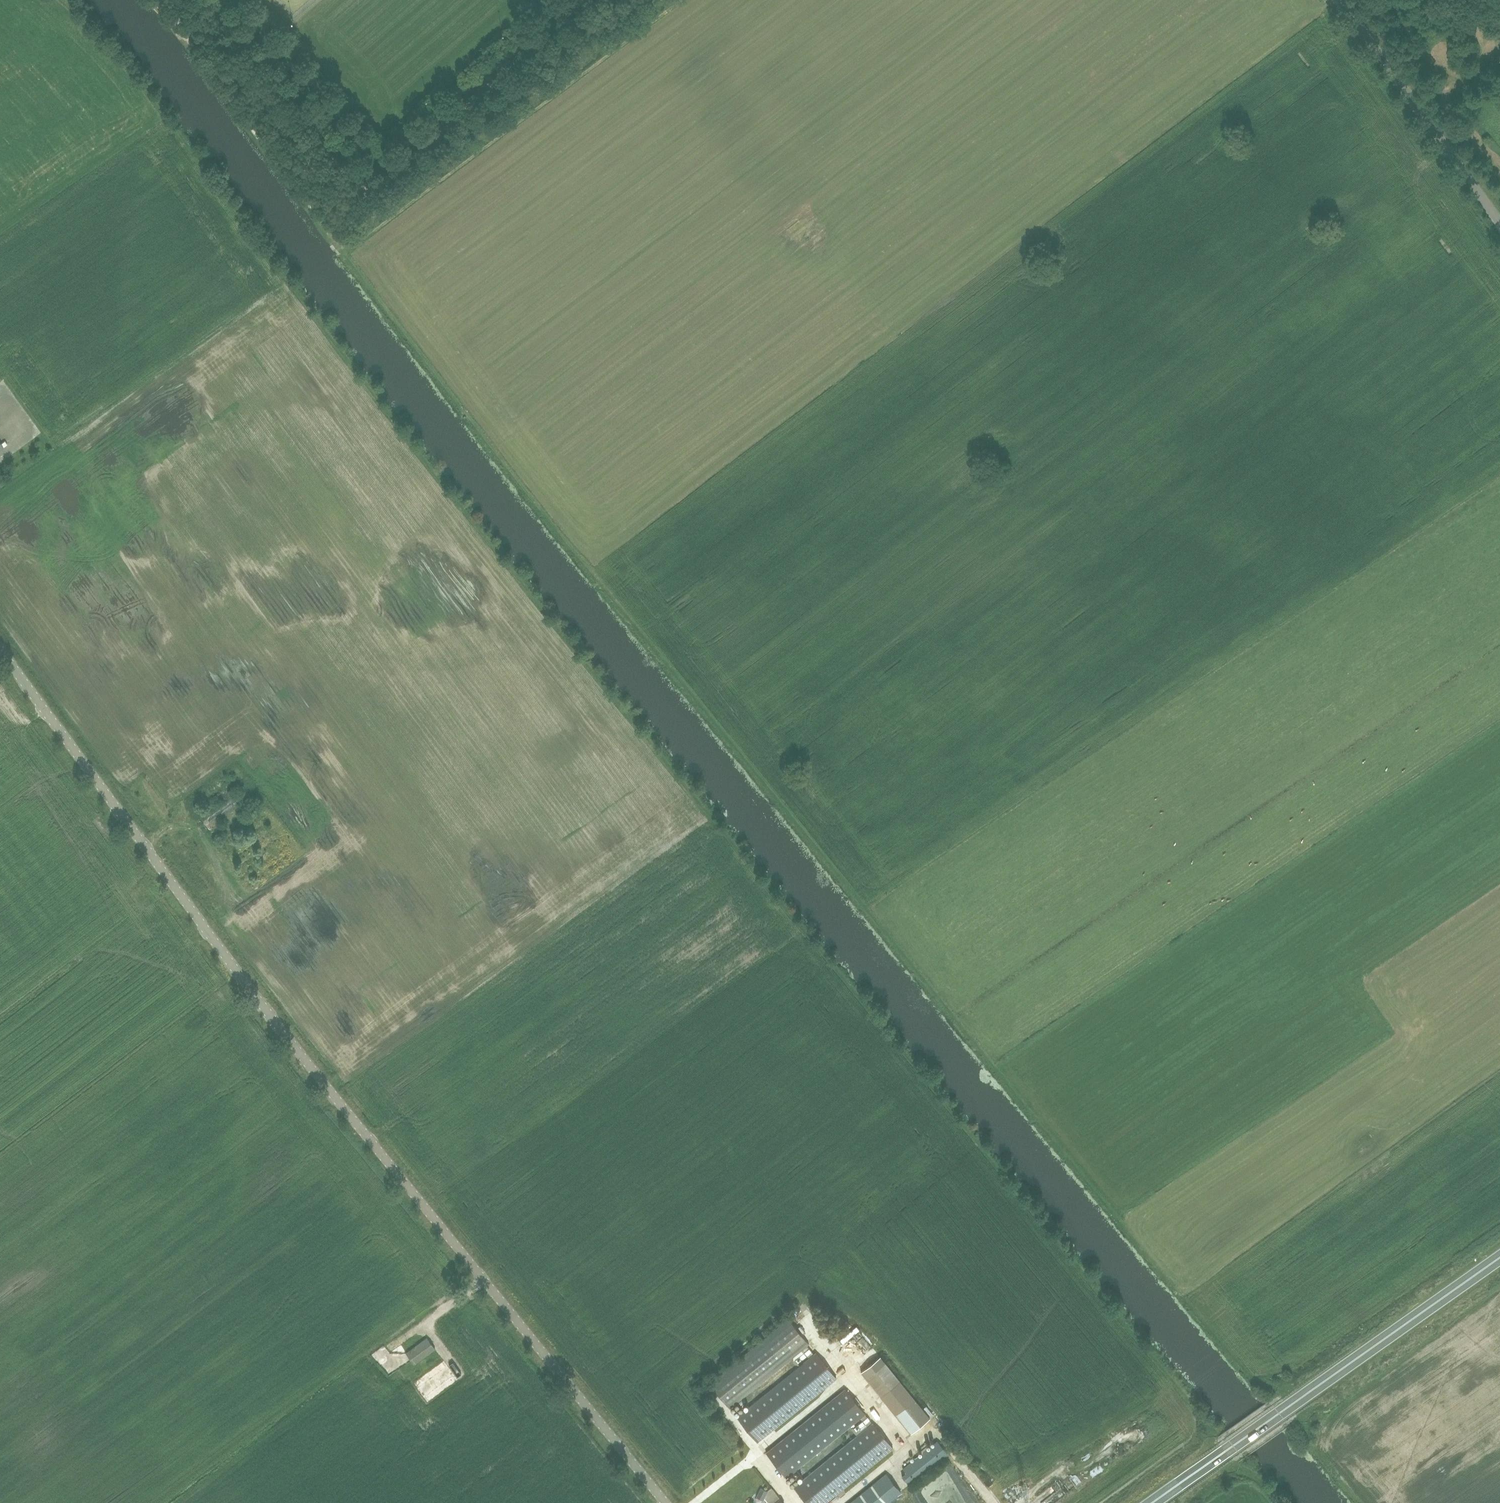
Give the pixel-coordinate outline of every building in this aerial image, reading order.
[(710,1401),(719,1394),(730,1408),(809,1344),(789,1319),(709,1383),(701,1390),(710,1401)] [(415,1364),(435,1349),(427,1338),(406,1353),(415,1364)] [(757,1442),(836,1378),(816,1353),(737,1417),(757,1442)] [(880,1356),(861,1372),(911,1433),(930,1418),(880,1356)] [(787,1478),(865,1414),(845,1389),(766,1453),(787,1478)] [(893,1448),(873,1423),(794,1487),(807,1502),(825,1502),(893,1448)] [(948,1454),(937,1440),(902,1468),(906,1473),(902,1476),(909,1486),(948,1454)] [(901,1491),(886,1474),(850,1502),(887,1502),(901,1491)] [(776,1492),(766,1500),(768,1502),(784,1502),(776,1492)]
